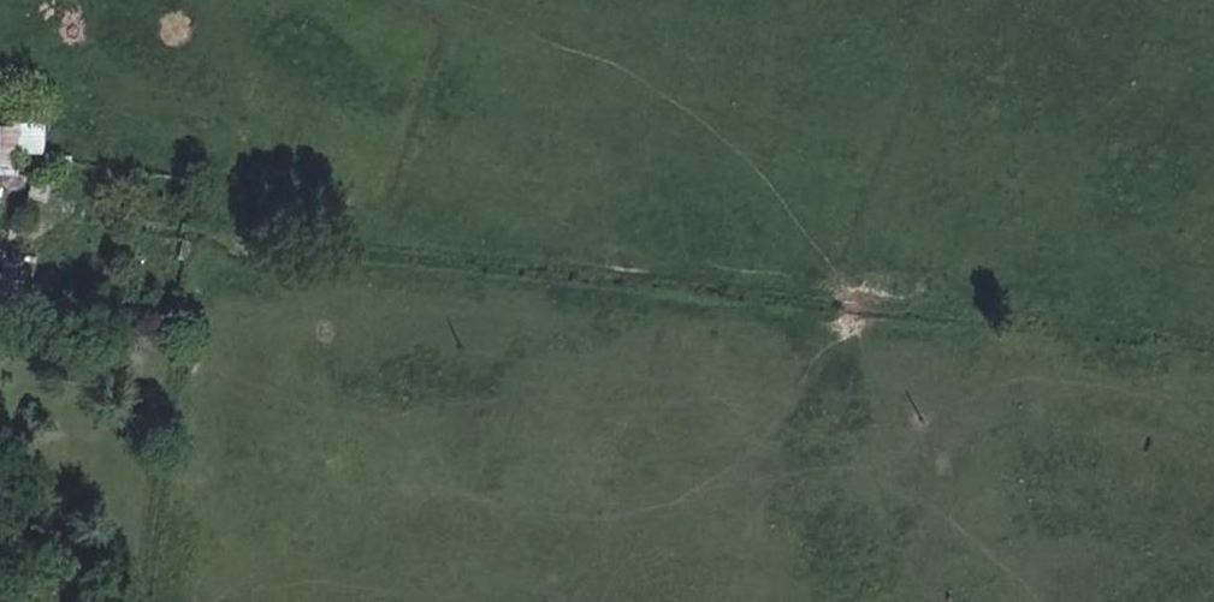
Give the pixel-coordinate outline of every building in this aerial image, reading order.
[(19,146),(18,52),(0,51),(0,146),(19,146)]
